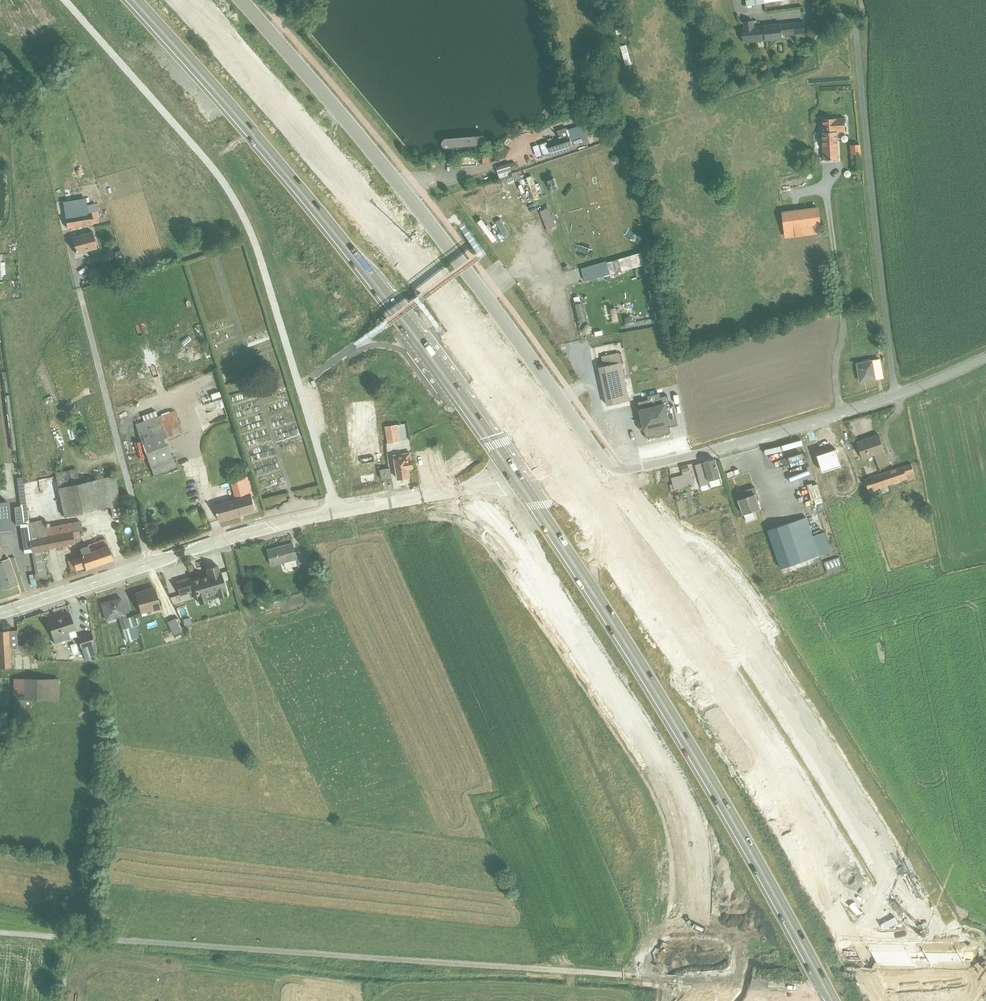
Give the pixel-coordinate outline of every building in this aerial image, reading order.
[(795,31),(793,14),(743,18),(744,36),(795,31)] [(617,43),(611,45),(618,65),(623,63),(617,43)] [(841,130),(860,128),(856,89),(819,93),(820,102),(844,99),(846,112),(820,115),(824,156),(844,154),(841,130)] [(550,153),(551,154),(574,147),(573,144),(587,139),(582,124),(577,126),(568,129),(567,127),(558,130),(560,137),(547,141),(539,143),(542,153),(544,153),(544,154),(550,153)] [(503,145),(496,161),(506,157),(510,149),(505,146),(503,145)] [(585,157),(569,162),(571,169),(588,164),(585,157)] [(843,158),(842,168),(853,168),(854,158),(843,158)] [(497,166),(496,166),(500,177),(511,174),(511,173),(513,172),(510,162),(497,166)] [(559,189),(555,177),(547,180),(549,183),(536,188),(532,176),(527,178),(535,200),(540,198),(537,189),(549,185),(551,191),(559,189)] [(86,198),(64,202),(67,228),(94,224),(94,223),(99,223),(97,211),(89,213),(86,198)] [(824,229),(822,205),(770,211),(773,234),(824,229)] [(550,207),(540,211),(549,232),(552,231),(551,228),(557,226),(550,207)] [(93,231),(72,236),(75,249),(76,251),(77,254),(97,248),(93,231)] [(602,248),(606,242),(600,238),(596,243),(602,248)] [(603,270),(605,276),(645,264),(645,263),(652,261),(649,250),(607,262),(609,269),(603,270)] [(113,252),(102,255),(103,261),(115,258),(113,252)] [(607,260),(582,268),(586,281),(605,276),(603,270),(609,269),(607,262),(607,260)] [(607,312),(624,312),(624,304),(617,304),(617,293),(607,293),(607,312)] [(597,339),(574,343),(576,353),(599,349),(597,339)] [(604,366),(621,362),(619,352),(602,356),(604,366)] [(72,367),(81,364),(79,356),(70,359),(72,367)] [(880,359),(857,363),(860,381),(877,378),(876,374),(882,373),(880,359)] [(630,400),(621,362),(604,366),(600,366),(608,405),(630,400)] [(9,391),(5,371),(2,372),(1,372),(1,376),(2,376),(3,384),(1,384),(2,387),(4,387),(5,392),(9,391)] [(645,429),(647,438),(656,436),(656,435),(662,433),(662,435),(672,432),(670,427),(678,425),(676,416),(674,417),(672,406),(670,406),(667,395),(661,396),(660,393),(648,395),(648,399),(639,401),(642,418),(638,419),(641,429),(645,429)] [(211,397),(203,398),(204,410),(212,409),(211,397)] [(136,424),(154,475),(176,467),(166,437),(182,431),(180,426),(179,426),(177,421),(178,421),(175,410),(136,424)] [(385,426),(388,443),(401,441),(398,424),(385,426)] [(884,451),(879,434),(854,441),(859,458),(884,451)] [(206,440),(197,441),(197,449),(207,448),(206,440)] [(770,445),(755,450),(760,464),(775,458),(770,445)] [(836,448),(817,454),(823,471),(842,465),(836,448)] [(411,452),(394,455),(398,479),(411,477),(409,469),(413,468),(411,452)] [(696,464),(702,486),(710,484),(711,487),(722,484),(716,459),(696,464)] [(918,477),(913,459),(863,474),(868,491),(918,477)] [(674,489),(675,490),(694,485),(691,469),(689,470),(688,465),(682,466),(684,475),(672,478),(673,483),(670,485),(671,490),(674,489)] [(383,480),(392,478),(390,467),(380,469),(381,473),(383,480)] [(77,468),(56,472),(64,517),(110,508),(112,517),(128,514),(126,504),(122,504),(111,507),(105,477),(80,482),(77,468)] [(376,481),(375,474),(375,473),(361,475),(362,483),(376,481)] [(115,475),(105,477),(111,507),(122,504),(115,475)] [(215,505),(220,521),(257,510),(253,496),(256,495),(251,475),(231,481),(236,498),(215,505)] [(79,531),(83,530),(81,520),(46,527),(44,519),(30,522),(28,507),(27,503),(23,476),(17,477),(20,505),(14,506),(17,525),(21,524),(25,553),(32,552),(36,573),(34,574),(35,577),(36,580),(48,579),(43,550),(75,543),(75,542),(79,541),(78,539),(80,537),(79,531)] [(739,499),(744,514),(761,508),(758,499),(759,499),(755,487),(740,492),(742,498),(739,499)] [(33,499),(27,503),(28,507),(31,513),(39,509),(33,499)] [(7,501),(0,502),(0,529),(10,528),(7,501)] [(770,529),(785,569),(832,552),(824,529),(815,533),(809,515),(770,529)] [(131,516),(123,516),(123,526),(132,526),(131,516)] [(68,560),(72,572),(86,568),(86,569),(113,559),(106,539),(80,548),(82,555),(68,560)] [(294,543),(268,549),(273,566),(285,563),(286,568),(298,565),(299,570),(308,568),(308,567),(315,566),(310,548),(296,552),(294,543)] [(825,563),(829,572),(844,566),(840,557),(825,563)] [(0,561),(0,580),(3,589),(17,584),(9,558),(0,561)] [(191,577),(176,581),(180,595),(195,590),(199,603),(208,600),(208,599),(218,596),(218,598),(227,595),(225,588),(226,588),(221,572),(220,572),(218,565),(206,568),(208,575),(192,580),(191,577)] [(155,588),(136,594),(141,613),(153,610),(154,611),(163,609),(160,600),(158,600),(155,588)] [(119,617),(126,641),(129,640),(131,645),(141,642),(133,616),(127,617),(126,615),(127,615),(122,597),(100,602),(106,620),(119,617)] [(512,613),(521,628),(529,623),(520,608),(512,613)] [(55,643),(78,636),(70,613),(48,620),(55,643)] [(182,630),(176,617),(167,621),(174,635),(182,630)] [(9,630),(0,631),(0,668),(11,667),(10,647),(9,630)] [(17,630),(9,630),(10,647),(18,647),(17,630)] [(92,632),(77,637),(81,648),(82,648),(85,659),(95,655),(92,632)] [(31,640),(27,634),(21,638),(24,644),(31,640)] [(59,699),(59,678),(14,678),(14,699),(15,699),(15,717),(25,717),(25,708),(27,706),(33,706),(33,700),(59,699)]
